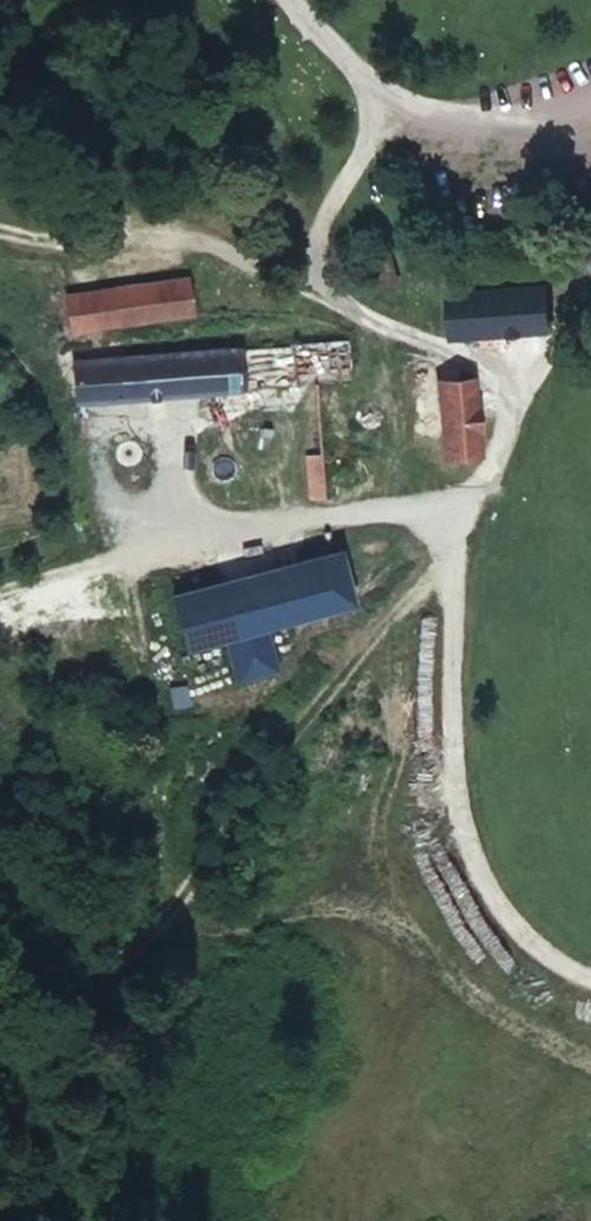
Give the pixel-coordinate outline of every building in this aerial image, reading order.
[(180,272),(44,285),(49,318),(183,307),(180,272)] [(468,306),(455,310),(463,338),(552,314),(541,276),(463,297),(468,306)] [(60,392),(301,385),(340,383),(335,339),(54,348),(60,392)] [(440,398),(343,403),(346,430),(441,426),(443,447),(474,445),(469,372),(439,373),(440,398)] [(304,458),(307,498),(325,497),(322,456),(304,458)] [(261,614),(315,597),(361,585),(346,533),(166,585),(179,637),(208,629),(220,670),(271,658),(261,614)]
